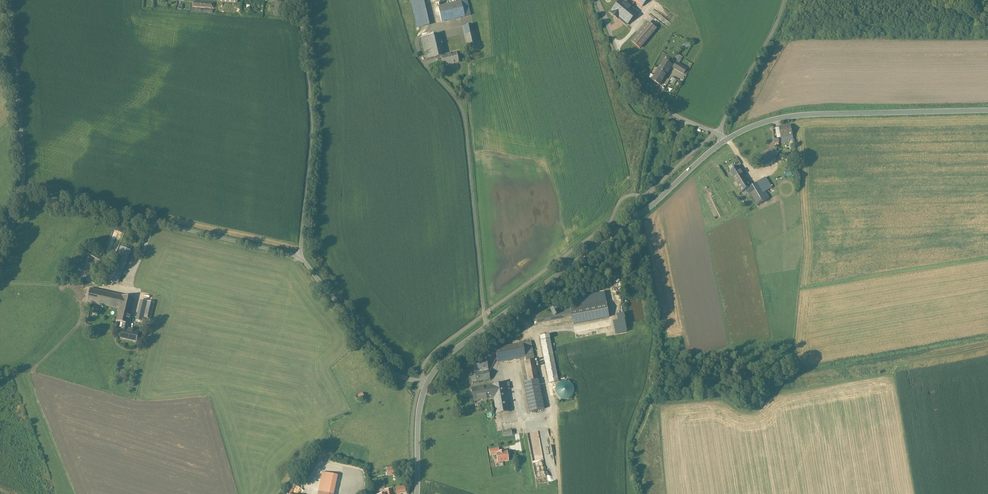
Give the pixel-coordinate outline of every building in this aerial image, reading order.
[(276,0),(273,0),(272,17),(279,18),(280,0),(276,0)] [(419,27),(426,25),(421,0),(412,0),(419,27)] [(625,0),(620,0),(611,11),(627,24),(638,11),(625,0)] [(461,1),(438,6),(442,21),(465,16),(461,1)] [(648,21),(632,40),(640,47),(656,28),(648,21)] [(473,24),(463,26),(469,52),(479,49),(473,24)] [(440,33),(421,37),(426,60),(441,56),(445,55),(445,53),(440,33)] [(456,52),(445,55),(441,56),(444,66),(459,62),(456,52)] [(672,64),(664,59),(658,67),(667,73),(672,64)] [(687,68),(676,61),(673,66),(684,73),(687,68)] [(667,73),(658,67),(652,79),(660,83),(663,78),(666,73),(667,73)] [(790,125),(780,127),(782,138),(792,136),(790,125)] [(768,152),(758,160),(762,166),(774,157),(772,155),(771,156),(768,152)] [(751,186),(738,166),(730,171),(743,191),(751,186)] [(766,177),(751,186),(747,189),(757,206),(769,198),(765,191),(772,187),(766,177)] [(121,245),(110,272),(117,275),(114,282),(117,283),(131,249),(121,245)] [(103,268),(95,264),(92,269),(100,273),(103,268)] [(117,275),(110,272),(108,279),(114,282),(117,275)] [(135,298),(90,287),(87,300),(119,308),(116,320),(125,322),(129,323),(135,298)] [(154,302),(141,299),(136,319),(143,321),(144,317),(150,318),(154,302)] [(606,302),(570,309),(572,316),(573,324),(609,317),(606,302)] [(570,309),(536,316),(537,323),(572,316),(570,309)] [(622,314),(613,316),(615,331),(625,329),(622,314)] [(139,330),(128,328),(129,323),(125,322),(124,327),(123,327),(121,338),(137,341),(139,330)] [(557,383),(548,337),(540,339),(548,385),(557,383)] [(522,345),(495,350),(497,364),(524,358),(522,345)] [(486,359),(472,361),(474,370),(471,370),(472,377),(475,377),(476,383),(489,381),(486,359)] [(534,361),(524,363),(528,383),(538,381),(534,361)] [(528,383),(523,384),(529,414),(543,411),(538,381),(528,383)] [(573,396),(574,393),(573,389),(571,386),(568,384),(564,383),(561,384),(558,386),(556,389),(555,393),(556,396),(558,399),(561,401),(564,402),(568,401),(571,399),(573,396)] [(504,384),(492,386),(494,399),(496,415),(509,413),(504,384)] [(492,386),(471,389),(473,402),(494,399),(492,386)] [(355,398),(357,403),(366,399),(364,394),(355,398)] [(503,451),(500,452),(499,453),(497,453),(497,454),(498,462),(503,461),(508,460),(507,451),(503,452),(503,451)] [(395,466),(387,467),(388,474),(396,473),(395,466)]
